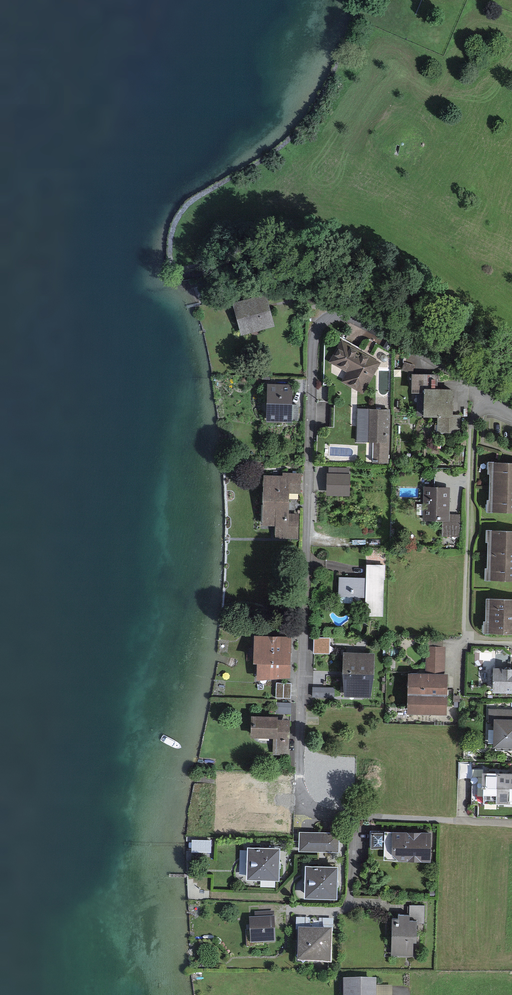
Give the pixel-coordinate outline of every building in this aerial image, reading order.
[(271,300),(233,309),(240,336),(278,326),(271,300)] [(385,365),(344,342),(332,363),(354,375),(347,387),(365,398),(385,365)] [(440,377),(415,378),(417,424),(436,423),(437,435),(456,434),(454,392),(441,393),(440,377)] [(295,387),(266,387),(266,421),(295,421),(295,387)] [(393,412),(359,412),(360,446),(374,445),(374,464),(394,464),(393,412)] [(495,463),(495,514),(511,514),(511,463),(495,463)] [(327,472),(327,493),(350,494),(351,473),(327,472)] [(302,477),(260,477),(259,526),(282,526),(282,539),(302,539),(302,517),(295,517),(295,495),(302,495),(302,477)] [(453,489),(426,490),(426,521),(446,521),(446,537),(464,537),(464,517),(454,517),(453,489)] [(494,533),(494,580),(511,580),(511,533),(494,533)] [(385,563),(366,563),(366,577),(339,576),(338,596),(366,597),(366,615),(383,615),(384,578),(385,578),(385,563)] [(491,601),(491,634),(511,634),(511,601),(491,601)] [(256,658),(260,658),(289,659),(289,637),(257,636),(256,658)] [(314,636),(314,653),(330,653),(330,636),(314,636)] [(431,677),(409,676),(408,708),(450,709),(452,649),(432,649),(431,677)] [(345,652),(345,670),(373,671),(374,653),(345,652)] [(288,675),(289,659),(260,658),(260,674),(288,675)] [(373,671),(345,670),(343,694),(372,695),(373,671)] [(496,671),(496,694),(511,694),(511,671),(496,671)] [(277,696),(291,696),(291,682),(277,681),(277,696)] [(313,685),(313,697),(335,697),(335,686),(313,685)] [(491,712),(491,747),(511,747),(511,712),(491,712)] [(275,752),(288,753),(289,720),(275,719),(275,717),(253,716),(253,734),(276,735),(275,752)] [(475,771),(475,810),(511,811),(511,771),(475,771)] [(343,834),(303,834),(303,853),(343,853),(343,834)] [(434,834),(396,834),(396,861),(434,861),(434,834)] [(215,842),(197,843),(197,855),(215,855),(215,842)] [(285,849),(254,849),(254,881),(285,880),(285,849)] [(342,867),(309,867),(309,900),(342,900),(342,867)] [(413,917),(392,917),(392,958),(419,958),(419,925),(430,925),(430,909),(412,909),(413,917)] [(279,921),(252,921),(252,945),(279,945),(279,921)] [(330,931),(300,931),(300,960),(329,960),(330,931)] [(374,980),(346,981),(346,994),(374,994),(374,980)]
